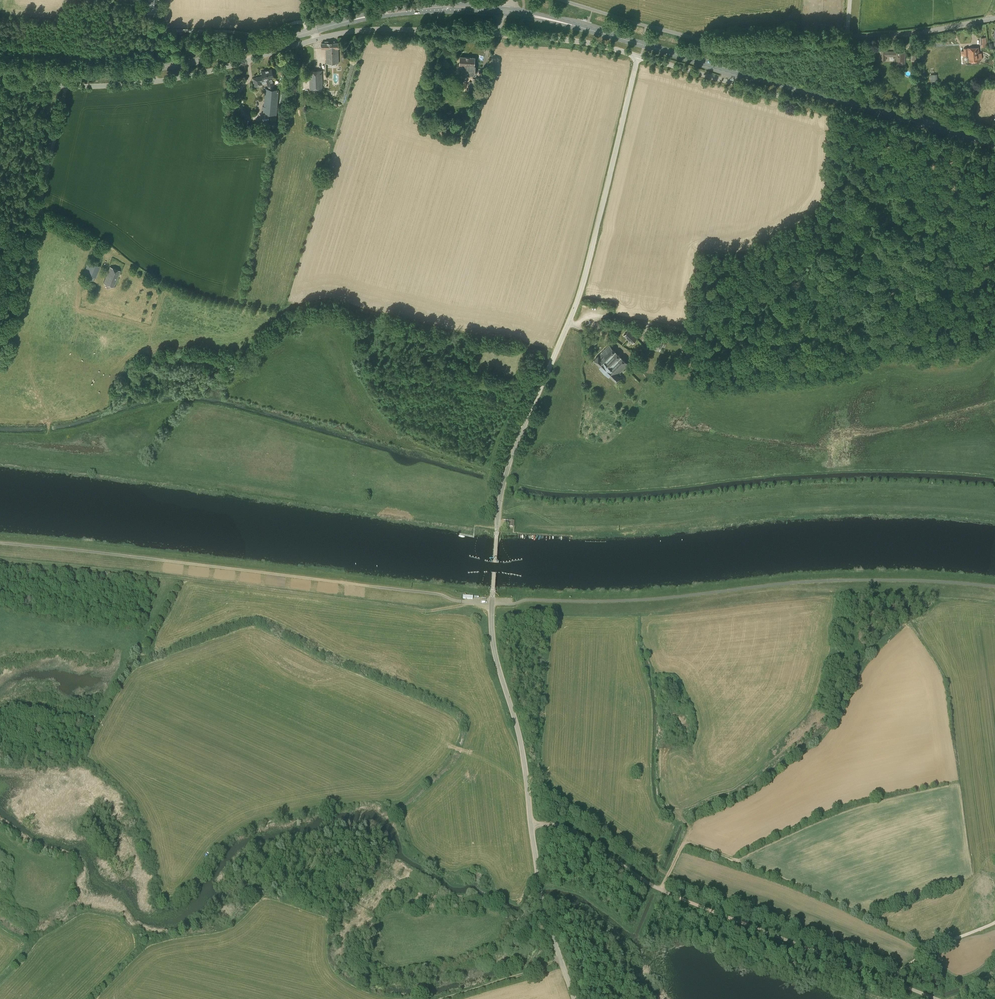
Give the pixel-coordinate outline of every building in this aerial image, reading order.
[(339,63),(338,48),(339,48),(339,42),(321,43),(321,48),(326,48),(326,63),(339,63)] [(961,55),(968,55),(969,62),(980,61),(980,59),(982,59),(982,53),(979,53),(979,47),(968,48),(967,48),(963,48),(963,51),(961,51),(961,55)] [(900,65),(905,65),(905,51),(896,51),(886,51),(886,50),(880,50),(880,60),(886,60),(886,56),(896,56),(896,60),(900,60),(900,65)] [(475,74),(475,65),(474,65),(475,57),(460,56),(460,65),(460,73),(460,75),(464,76),(464,73),(466,73),(466,77),(469,77),(469,74),(475,74)] [(268,88),(275,89),(272,77),(274,77),(272,69),(262,71),(263,76),(253,78),(255,87),(263,85),(263,84),(267,83),(268,88)] [(310,89),(323,89),(322,70),(309,71),(310,89)] [(476,87),(477,78),(472,77),(472,82),(469,81),(468,91),(474,92),(475,91),(475,87),(476,87)] [(279,89),(275,89),(268,88),(265,88),(264,106),(262,106),(262,109),(264,109),(263,113),(270,114),(269,127),(275,128),(279,89)] [(95,277),(100,266),(88,262),(83,276),(92,280),(93,276),(95,277)] [(113,287),(120,271),(110,267),(104,283),(113,287)] [(632,343),(637,337),(628,329),(623,334),(632,343)] [(660,350),(662,339),(649,337),(647,347),(660,350)] [(609,345),(598,356),(598,355),(594,360),(617,382),(621,377),(619,376),(621,374),(620,372),(628,363),(609,345)]
